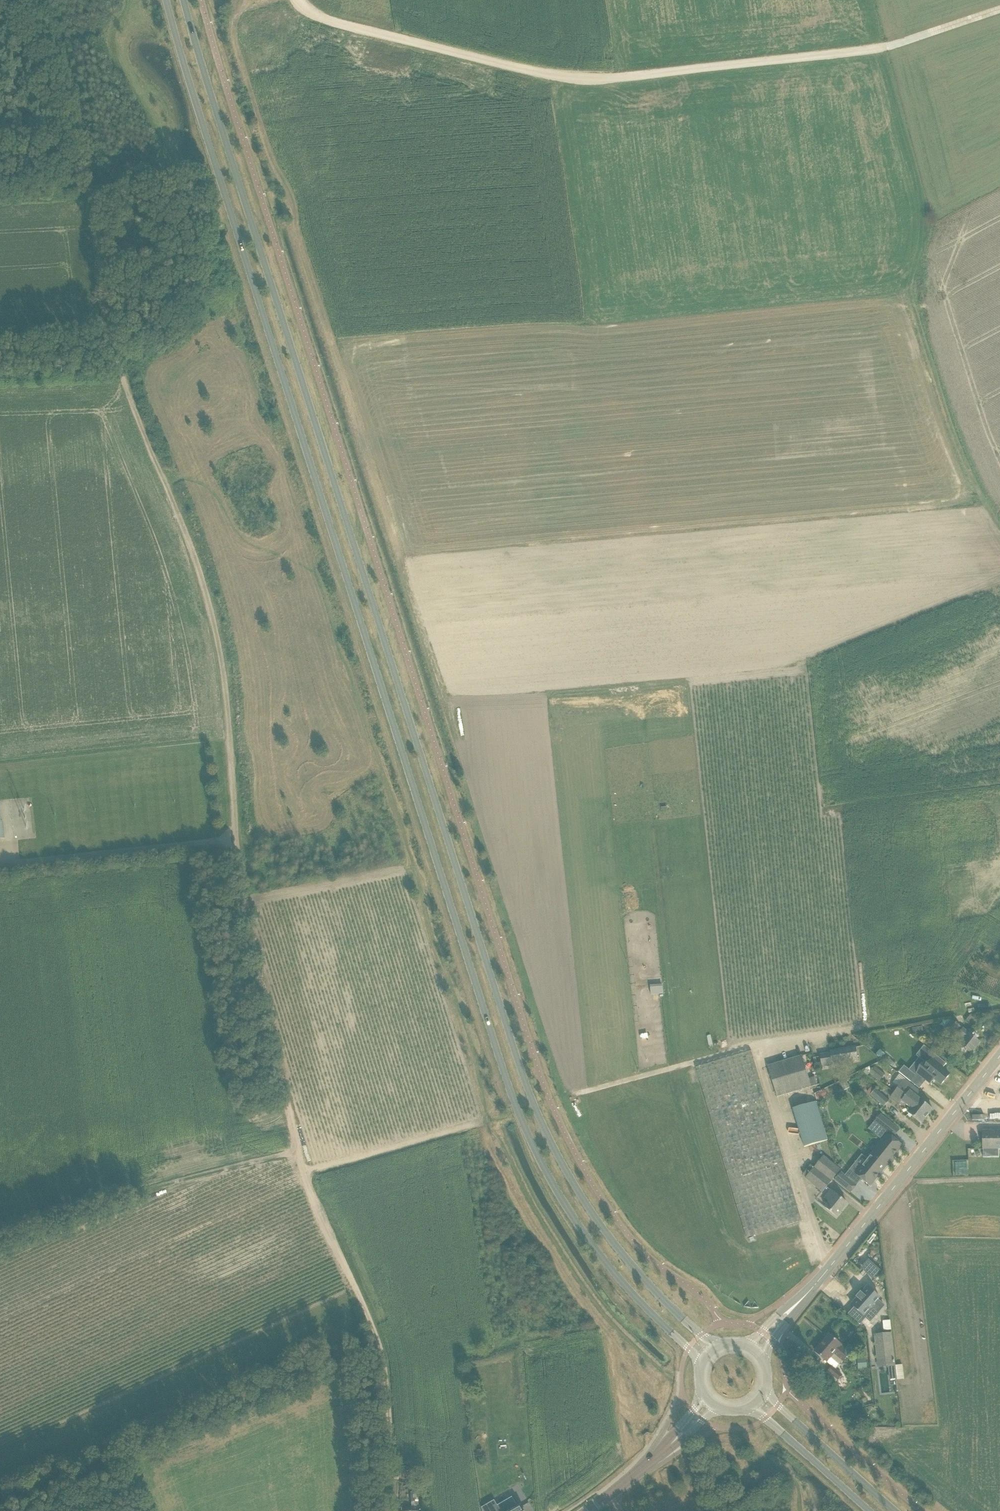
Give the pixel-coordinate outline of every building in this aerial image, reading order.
[(951,1039),(961,1027),(951,1020),(942,1031),(951,1039)] [(971,1054),(980,1042),(962,1028),(957,1035),(964,1040),(960,1045),(971,1054)] [(924,1045),(916,1055),(925,1063),(917,1073),(930,1083),(934,1079),(941,1085),(949,1074),(942,1069),(946,1064),(924,1045)] [(858,1060),(857,1057),(855,1047),(831,1051),(831,1053),(820,1055),(822,1068),(833,1066),(833,1064),(858,1060)] [(746,1238),(802,1221),(751,1051),(695,1067),(746,1238)] [(777,1097),(811,1087),(811,1086),(809,1078),(802,1056),(767,1066),(777,1097)] [(910,1081),(915,1075),(904,1065),(899,1072),(910,1081)] [(879,1081),(884,1074),(874,1067),(869,1073),(879,1081)] [(815,1076),(809,1078),(811,1086),(817,1084),(815,1076)] [(909,1091),(913,1086),(905,1079),(897,1088),(916,1103),(914,1105),(928,1115),(933,1109),(919,1098),(909,1091)] [(875,1088),(874,1090),(871,1087),(867,1092),(883,1107),(889,1100),(875,1088)] [(914,1105),(916,1103),(897,1088),(890,1097),(899,1104),(902,1101),(910,1108),(907,1112),(921,1124),(928,1115),(914,1105)] [(830,1140),(819,1101),(796,1107),(807,1146),(830,1140)] [(880,1114),(874,1122),(885,1131),(891,1123),(880,1114)] [(983,1131),(983,1149),(983,1156),(998,1156),(998,1149),(999,1149),(999,1131),(993,1131),(983,1131)] [(888,1134),(872,1154),(887,1166),(888,1165),(889,1165),(895,1158),(894,1157),(903,1146),(888,1134)] [(887,1166),(872,1154),(855,1174),(870,1186),(887,1166)] [(840,1170),(832,1163),(823,1156),(814,1167),(810,1164),(803,1174),(806,1177),(805,1178),(822,1192),(840,1170)] [(841,1172),(835,1180),(850,1193),(856,1185),(841,1172)] [(836,1216),(847,1203),(831,1190),(825,1198),(830,1202),(825,1207),(836,1216)] [(874,1265),(868,1273),(873,1278),(880,1270),(874,1265)] [(881,1310),(871,1302),(864,1295),(853,1306),(865,1317),(869,1312),(875,1317),(881,1310)] [(877,1359),(894,1357),(891,1333),(874,1335),(877,1359)] [(842,1346),(837,1341),(829,1335),(815,1351),(827,1362),(834,1354),(843,1362),(850,1353),(841,1346),(842,1346)] [(891,1391),(899,1391),(898,1379),(905,1378),(904,1364),(889,1364),(891,1391)] [(838,1381),(843,1375),(832,1366),(827,1372),(838,1381)] [(482,1508),(484,1510),(511,1510),(509,1508),(510,1508),(508,1505),(506,1501),(497,1506),(494,1501),(482,1508)]
